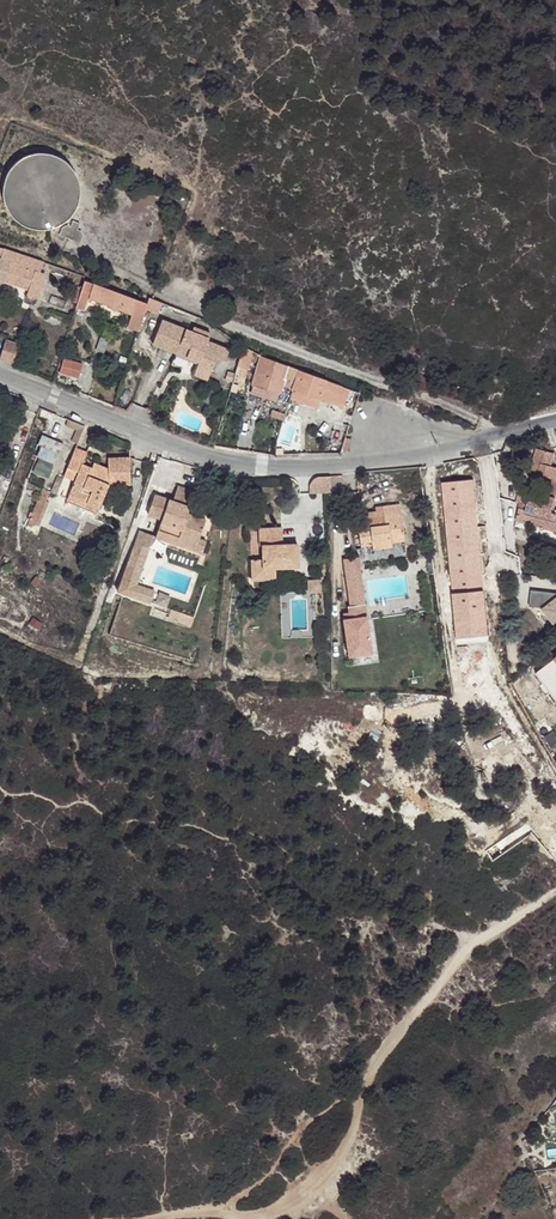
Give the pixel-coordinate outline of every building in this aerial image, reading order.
[(79,196),(79,187),(76,177),(71,169),(64,162),(55,157),(46,154),(36,154),(27,156),(18,161),(11,167),(5,175),(2,185),(1,194),(3,204),(7,213),(13,221),(20,227),(29,231),(39,232),(49,231),(58,228),(66,222),(73,215),(77,206),(79,196)] [(6,282),(12,261),(1,257),(4,249),(0,247),(0,280),(6,282)] [(41,272),(44,263),(25,256),(22,265),(12,261),(6,282),(28,290),(26,294),(33,297),(37,285),(33,283),(36,271),(41,272)] [(91,292),(82,289),(79,302),(83,303),(83,301),(90,303),(91,298),(134,314),(129,327),(139,330),(148,303),(95,282),(91,292)] [(181,318),(181,316),(175,313),(155,308),(152,323),(164,326),(177,329),(177,334),(184,336),(187,326),(192,327),(193,321),(181,318)] [(177,329),(164,326),(162,333),(184,339),(184,336),(177,334),(177,329)] [(7,338),(1,355),(0,357),(0,360),(12,365),(19,342),(7,338)] [(245,347),(239,366),(247,369),(253,350),(245,347)] [(299,368),(261,354),(257,371),(253,384),(282,391),(284,383),(293,387),(299,368)] [(83,362),(65,355),(60,368),(78,375),(83,362)] [(299,368),(293,387),(293,388),(321,399),(337,405),(345,385),(299,368)] [(321,399),(293,388),(290,396),(319,406),(321,399)] [(279,420),(283,421),(286,411),(279,409),(277,417),(279,417),(279,420)] [(354,440),(348,438),(344,449),(350,451),(354,440)] [(80,469),(75,479),(70,493),(101,504),(110,478),(133,477),(132,452),(111,453),(110,465),(95,466),(85,461),(90,450),(77,445),(69,464),(80,469)] [(531,461),(539,463),(536,475),(547,478),(543,492),(555,496),(555,468),(549,466),(552,453),(535,448),(531,461)] [(539,463),(531,461),(528,472),(536,475),(539,463)] [(65,475),(75,479),(80,469),(69,464),(65,475)] [(348,486),(346,468),(331,470),(331,486),(331,487),(348,486)] [(331,486),(331,470),(318,470),(313,474),(309,480),(310,486),(331,486)] [(39,521),(53,489),(45,485),(30,518),(39,521)] [(204,544),(211,520),(191,513),(198,492),(180,486),(174,501),(158,495),(151,514),(165,520),(159,536),(181,545),(183,537),(204,544)] [(539,493),(537,500),(531,498),(527,497),(525,505),(519,503),(515,518),(531,522),(530,524),(541,527),(555,531),(555,518),(548,516),(554,497),(539,493)] [(516,495),(515,502),(519,503),(525,505),(527,497),(516,495)] [(392,536),(405,534),(400,498),(376,502),(376,506),(357,509),(361,541),(373,539),(374,544),(393,541),(392,536)] [(278,560),(300,559),(300,538),(285,539),(280,539),(279,525),(260,525),(261,539),(266,539),(266,551),(266,560),(278,560)] [(154,548),(159,536),(143,530),(139,543),(154,548)] [(142,584),(154,548),(139,543),(122,591),(154,602),(158,589),(142,584)] [(266,560),(266,551),(253,551),(254,572),(278,572),(278,560),(266,560)] [(360,554),(345,556),(346,564),(361,562),(360,554)] [(361,562),(346,564),(353,604),(367,601),(363,569),(362,569),(361,562)] [(322,573),(310,573),(310,585),(322,585),(322,573)] [(534,590),(532,606),(544,608),(555,624),(555,597),(552,592),(534,590)] [(374,651),(367,601),(353,604),(351,604),(351,611),(352,617),(346,618),(351,654),(374,651)] [(194,616),(171,608),(169,615),(191,623),(194,616)] [(536,672),(555,698),(555,657),(536,672)]
